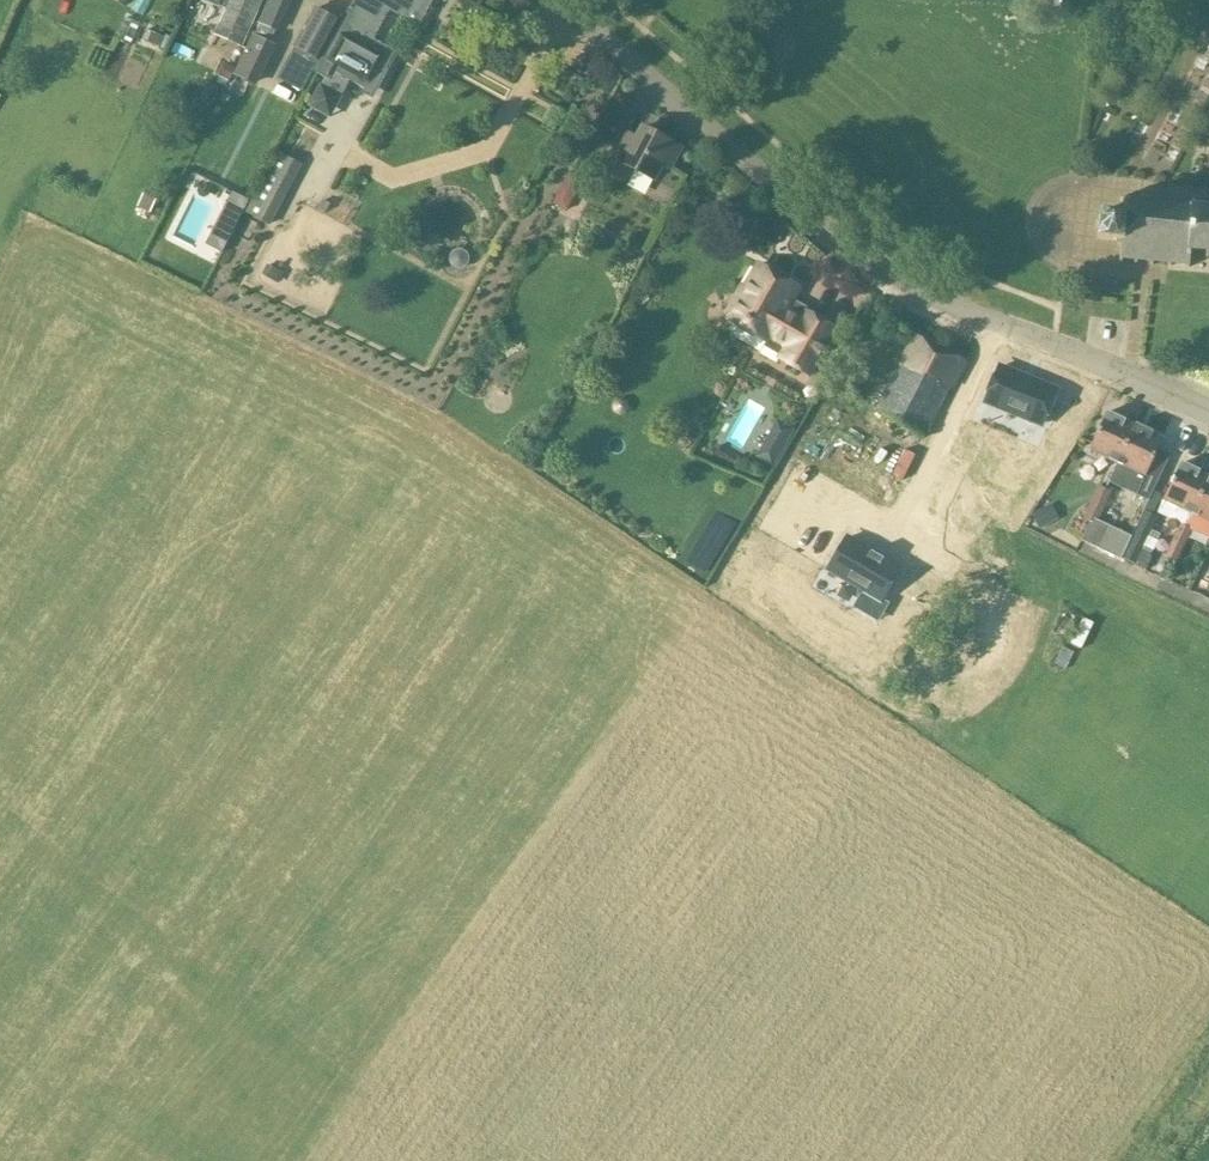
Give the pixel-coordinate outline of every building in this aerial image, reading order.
[(213,33),(240,46),(263,0),(229,0),(213,33)] [(261,23),(276,30),(279,31),(293,0),(271,0),(260,23),(261,23)] [(315,73),(326,79),(319,92),(317,95),(339,107),(340,104),(352,82),(373,93),(377,86),(378,87),(391,62),(390,62),(394,55),(366,40),(369,36),(371,37),(386,10),(383,9),(386,4),(388,5),(396,7),(400,8),(401,8),(409,7),(411,7),(417,5),(424,1),(426,0),(354,0),(315,73)] [(317,8),(295,50),(318,63),(340,21),(317,8)] [(143,40),(159,47),(164,37),(147,29),(143,40)] [(272,44),(255,35),(234,76),(251,85),(272,44)] [(680,146),(644,127),(638,138),(627,132),(608,167),(627,177),(632,168),(653,179),(661,164),(669,168),(680,146)] [(303,163),(281,151),(247,213),(269,225),(303,163)] [(557,196),(569,203),(575,194),(562,187),(557,196)] [(223,252),(250,199),(233,190),(206,243),(223,252)] [(150,214),(157,198),(145,193),(139,209),(150,214)] [(1124,199),(1123,214),(1101,212),(1098,238),(1121,240),(1120,260),(1170,264),(1190,266),(1191,252),(1208,253),(1208,206),(1191,204),(1191,205),(1167,203),(1124,199)] [(451,263),(453,267),(458,270),(463,270),(468,267),(470,263),(470,258),(468,253),(463,251),(458,251),(454,253),(451,258),(451,263)] [(789,304),(798,287),(759,264),(743,292),(742,291),(728,314),(730,315),(728,318),(768,341),(765,346),(781,355),(780,357),(809,374),(836,328),(806,311),(805,313),(789,304)] [(953,387),(966,363),(915,335),(900,364),(876,409),(925,435),(951,386),(953,387)] [(1064,391),(1007,371),(995,405),(1051,426),(1064,391)] [(1118,462),(1135,426),(1107,412),(1090,449),(1118,462)] [(1135,426),(1118,462),(1121,464),(1115,476),(1126,482),(1132,469),(1146,475),(1163,439),(1138,427),(1135,426)] [(774,467),(779,458),(762,448),(757,457),(774,467)] [(1192,513),(1208,478),(1208,476),(1182,463),(1164,500),(1160,510),(1177,518),(1182,508),(1192,513)] [(1192,513),(1208,521),(1208,478),(1192,513)] [(1086,518),(1092,521),(1107,488),(1102,486),(1086,518)] [(1107,488),(1092,521),(1097,524),(1113,491),(1107,488)] [(1033,514),(1039,525),(1041,528),(1054,521),(1045,506),(1042,508),(1033,514)] [(1159,517),(1148,512),(1126,558),(1137,564),(1159,517)] [(1107,529),(1092,522),(1091,521),(1081,542),(1097,549),(1107,529)] [(1187,527),(1182,524),(1166,557),(1171,559),(1187,527)] [(1192,529),(1187,527),(1171,559),(1176,562),(1192,529)] [(899,565),(847,535),(828,566),(880,596),(899,565)]
